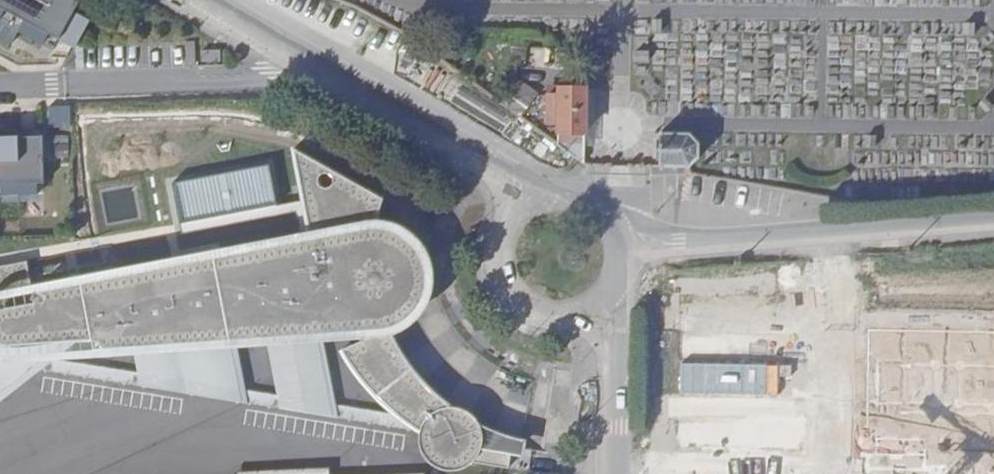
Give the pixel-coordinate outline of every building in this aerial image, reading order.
[(11,44),(18,31),(53,50),(58,40),(74,49),(89,21),(73,12),(78,4),(71,0),(0,0),(0,37),(11,44)] [(513,80),(497,102),(520,118),(536,96),(513,80)] [(558,129),(558,146),(584,164),(586,91),(559,89),(559,96),(559,101),(547,101),(547,129),(558,129)] [(71,106),(48,107),(49,127),(72,127),(71,106)] [(547,129),(547,138),(558,146),(558,129),(547,129)] [(661,134),(659,167),(688,168),(698,159),(698,142),(687,134),(661,134)] [(67,136),(49,135),(48,154),(66,156),(67,136)] [(42,136),(0,137),(0,196),(37,195),(36,184),(43,183),(42,136)] [(238,388),(227,340),(225,330),(234,328),(236,339),(266,337),(290,335),(304,332),(312,329),(319,326),(328,320),(339,309),(345,302),(348,293),(364,293),(362,329),(387,324),(398,317),(395,312),(402,306),(408,299),(412,291),(413,283),(413,272),(411,266),(410,262),(407,256),(403,251),(398,247),(390,240),(371,232),(373,222),(380,197),(291,147),(310,245),(301,247),(299,239),(238,251),(32,298),(29,288),(23,259),(0,264),(0,390),(8,384),(30,363),(19,340),(46,339),(86,338),(91,349),(130,342),(135,341),(141,373),(238,388)] [(21,206),(23,224),(37,223),(35,204),(21,206)] [(395,312),(398,317),(399,320),(410,312),(418,302),(423,288),(424,278),(424,267),(417,251),(409,241),(373,222),(371,232),(390,240),(398,247),(403,251),(407,256),(410,262),(411,266),(413,272),(413,283),(412,291),(408,299),(402,306),(395,312)] [(238,251),(29,288),(32,298),(238,251)] [(290,335),(320,333),(362,329),(364,293),(348,293),(345,302),(339,309),(328,320),(319,326),(312,329),(304,332),(290,335)] [(869,318),(868,473),(993,473),(993,319),(869,318)] [(393,412),(417,438),(416,434),(417,427),(420,421),(425,415),(428,413),(431,410),(436,408),(440,407),(444,406),(449,405),(421,382),(400,355),(387,324),(362,329),(366,337),(340,350),(393,412)] [(225,330),(227,340),(236,339),(234,328),(225,330)] [(276,394),(238,388),(141,373),(135,341),(130,342),(138,385),(333,417),(417,438),(393,412),(333,404),(320,333),(290,335),(266,337),(276,394)] [(46,339),(19,340),(30,363),(8,384),(0,390),(0,399),(35,372),(46,339)] [(475,439),(479,440),(480,435),(480,430),(478,422),(476,418),(472,413),(468,410),(461,407),(455,406),(449,405),(444,406),(440,407),(436,408),(431,410),(428,413),(425,415),(430,419),(436,423),(441,426),(446,429),(453,433),(461,435),(469,438),(475,439)] [(416,434),(417,438),(418,448),(423,458),(431,465),(441,469),(449,469),(460,468),(467,463),(470,459),(508,466),(511,452),(478,444),(479,440),(475,439),(469,438),(461,435),(453,433),(446,429),(441,426),(436,423),(430,419),(425,415),(420,421),(417,427),(416,434)]
